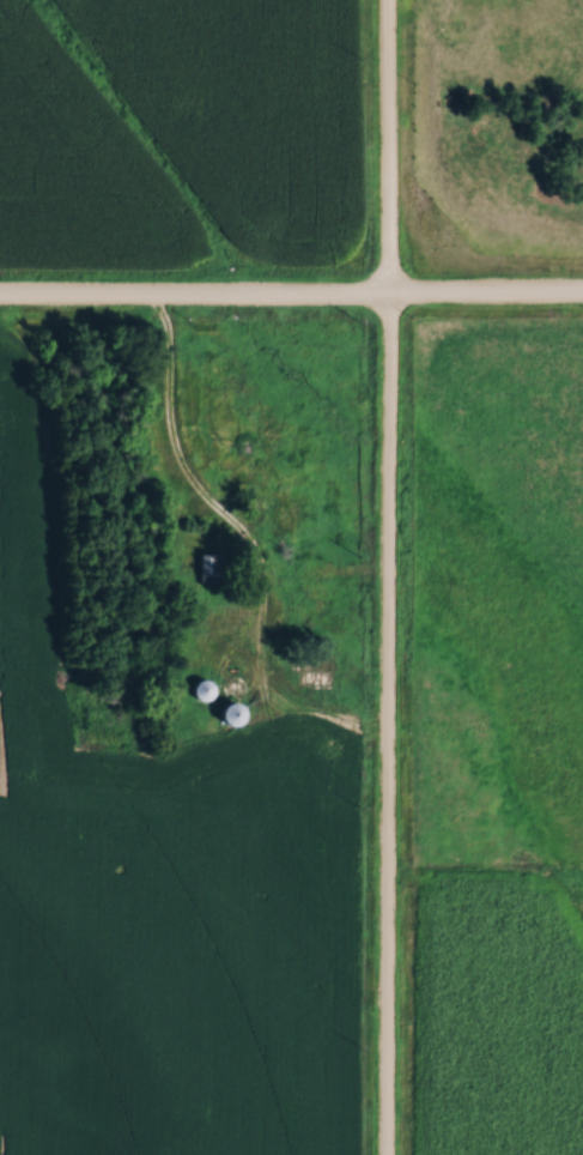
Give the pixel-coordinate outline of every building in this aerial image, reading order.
[(215,584),(215,554),(194,554),(194,584),(215,584)] [(190,682),(191,701),(210,699),(209,681),(190,682)] [(230,720),(233,706),(221,704),(218,717),(230,720)]
